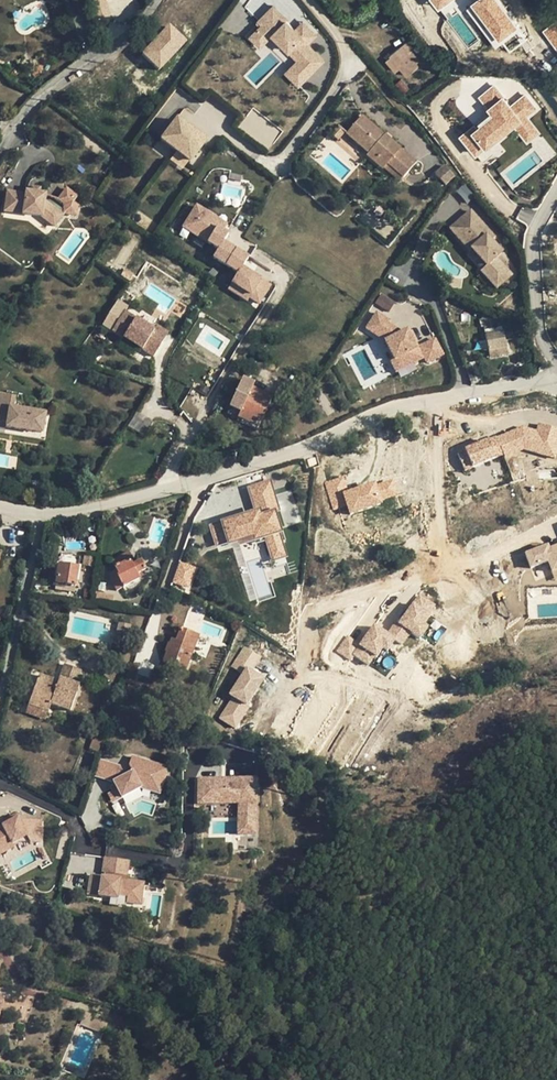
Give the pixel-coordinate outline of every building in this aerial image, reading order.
[(437,11),(453,0),(429,0),(437,11)] [(465,11),(495,49),(520,31),(498,0),(477,0),(465,11)] [(285,23),(271,9),(257,24),(271,37),(297,63),(295,66),(297,68),(291,74),(301,84),(322,63),(305,47),(314,38),(305,29),(297,37),(294,33),(284,24),(285,23)] [(542,31),(556,52),(556,21),(542,31)] [(271,37),(257,24),(255,26),(259,30),(249,40),(259,49),(271,37)] [(159,68),(185,41),(169,25),(142,53),(159,68)] [(294,33),(297,37),(305,29),(301,25),(294,33)] [(401,46),(408,54),(415,49),(408,41),(401,46)] [(390,56),(391,57),(400,68),(407,76),(418,66),(408,54),(401,46),(390,56)] [(400,68),(391,57),(386,61),(395,72),(400,68)] [(297,68),(295,66),(285,76),(297,88),(301,84),(291,74),(297,68)] [(410,90),(401,79),(395,84),(404,95),(410,90)] [(487,83),(472,92),(474,97),(490,88),(487,83)] [(511,106),(494,85),(478,98),(488,110),(486,111),(492,118),(478,130),(475,126),(458,139),(475,159),(514,128),(527,144),(540,134),(527,118),(537,110),(525,95),(511,106)] [(362,116),(346,134),(369,154),(368,156),(382,169),(383,167),(387,163),(403,177),(415,163),(399,149),(399,148),(385,136),(362,116)] [(176,119),(171,126),(199,148),(204,141),(176,119)] [(188,162),(199,148),(171,126),(160,140),(188,162)] [(337,127),(331,135),(338,141),(344,133),(337,127)] [(387,163),(383,167),(400,181),(403,177),(387,163)] [(440,179),(445,184),(445,185),(455,176),(444,165),(435,173),(440,179)] [(465,182),(455,191),(467,205),(477,196),(465,182)] [(65,190),(57,200),(61,212),(61,213),(74,215),(76,207),(70,202),(74,197),(65,190)] [(24,195),(6,192),(4,211),(40,216),(53,226),(62,216),(60,214),(61,212),(57,200),(51,208),(42,201),(43,195),(24,192),(24,195)] [(57,200),(43,195),(42,201),(51,208),(57,200)] [(235,251),(223,243),(228,235),(223,232),(203,219),(207,213),(197,206),(183,228),(218,250),(213,258),(226,266),(235,251)] [(470,210),(456,223),(475,245),(472,248),(487,265),(481,270),(496,288),(511,275),(496,257),(501,252),(491,240),(487,235),(490,232),(470,210)] [(227,225),(207,213),(203,219),(223,232),(227,225)] [(456,223),(450,229),(469,251),(472,248),(475,245),(456,223)] [(226,266),(238,273),(232,284),(250,295),(249,298),(259,304),(270,286),(242,269),(248,259),(235,251),(226,266)] [(232,284),(228,290),(247,301),(249,298),(250,295),(232,284)] [(381,293),(375,303),(388,311),(395,301),(381,293)] [(154,330),(125,311),(112,331),(153,357),(163,341),(151,334),(154,330)] [(376,313),(366,328),(385,341),(394,359),(390,361),(396,372),(424,357),(427,363),(443,355),(434,339),(416,348),(407,330),(401,333),(388,324),(390,321),(376,313)] [(481,314),(485,335),(503,332),(501,323),(481,314)] [(154,330),(151,334),(163,341),(168,333),(157,325),(154,330)] [(503,332),(485,335),(486,340),(488,350),(489,357),(507,353),(503,332)] [(486,340),(476,342),(477,348),(478,347),(479,352),(488,350),(486,340)] [(474,363),(465,366),(471,384),(480,382),(474,363)] [(254,413),(263,417),(271,398),(252,389),(254,385),(243,380),(231,403),(243,408),(241,412),(252,418),(254,413)] [(6,423),(5,427),(40,433),(43,414),(11,408),(13,397),(0,395),(0,412),(7,414),(6,423)] [(231,403),(229,407),(241,412),(243,408),(231,403)] [(252,418),(241,412),(238,418),(250,424),(252,418)] [(252,418),(261,422),(263,417),(254,413),(252,418)] [(465,449),(457,452),(464,470),(503,454),(504,457),(524,448),(554,458),(556,449),(556,428),(539,423),(537,431),(522,426),(495,438),(495,437),(465,449)] [(341,478),(326,483),(331,501),(345,497),(350,514),(356,512),(379,505),(378,501),(395,495),(391,482),(374,488),(373,486),(364,489),(364,488),(346,493),(341,478)] [(277,510),(269,483),(249,489),(257,513),(211,527),(217,547),(254,536),(255,540),(265,536),(277,533),(279,532),(273,511),(277,510)] [(285,556),(277,533),(265,536),(273,560),(285,556)] [(57,539),(49,537),(47,548),(55,550),(57,539)] [(550,546),(549,542),(524,551),(530,567),(548,560),(556,580),(556,543),(550,546)] [(129,552),(111,561),(116,571),(108,575),(117,591),(139,579),(137,574),(146,570),(141,562),(135,565),(129,552)] [(95,557),(84,555),(83,566),(93,568),(95,557)] [(79,559),(60,556),(55,589),(62,590),(63,585),(75,587),(79,559)] [(177,561),(172,584),(190,588),(195,565),(177,561)] [(346,636),(336,650),(349,660),(352,655),(367,665),(373,656),(375,657),(382,648),(386,651),(394,640),(400,645),(409,632),(419,639),(426,628),(422,625),(429,616),(427,615),(433,606),(418,595),(398,623),(395,622),(386,635),(373,626),(359,645),(346,636)] [(130,625),(119,623),(114,644),(125,646),(130,625)] [(199,636),(181,629),(176,642),(172,640),(170,644),(169,644),(165,653),(167,653),(163,663),(165,664),(162,672),(177,678),(178,675),(182,677),(199,636)] [(261,657),(244,646),(231,666),(242,673),(228,693),(233,696),(219,717),(236,728),(250,706),(247,704),(265,676),(253,669),(261,657)] [(81,671),(64,664),(59,679),(76,685),(81,671)] [(58,683),(57,686),(52,685),(53,681),(39,676),(28,704),(49,712),(51,704),(70,711),(79,686),(76,685),(59,679),(58,683)] [(49,712),(28,704),(25,713),(45,720),(49,712)] [(104,737),(95,734),(90,750),(98,753),(104,737)] [(167,768),(131,756),(128,765),(132,772),(124,776),(120,766),(99,760),(94,776),(113,782),(115,785),(117,790),(113,792),(117,800),(141,788),(151,792),(157,789),(160,779),(164,780),(167,768)] [(198,777),(198,790),(207,791),(207,778),(198,777)] [(207,791),(198,790),(198,802),(238,803),(237,833),(255,833),(256,779),(207,778),(207,791)] [(157,789),(151,792),(159,795),(164,780),(160,779),(157,789)] [(113,792),(107,795),(112,803),(117,800),(113,792)] [(16,814),(0,822),(2,826),(17,818),(16,814)] [(14,847),(12,844),(27,836),(30,843),(40,843),(40,821),(24,821),(20,823),(17,818),(2,826),(0,827),(0,854),(14,847)] [(27,836),(12,844),(14,847),(21,843),(30,843),(27,836)] [(129,862),(104,858),(102,873),(116,875),(116,880),(101,877),(90,876),(87,895),(117,899),(118,896),(127,897),(126,903),(140,905),(142,892),(162,895),(163,886),(126,881),(129,862)] [(93,1016),(85,1012),(80,1024),(88,1028),(92,1019),(93,1016)] [(107,1025),(92,1019),(88,1028),(103,1034),(107,1025)] [(154,1037),(146,1032),(139,1043),(147,1048),(154,1037)]
